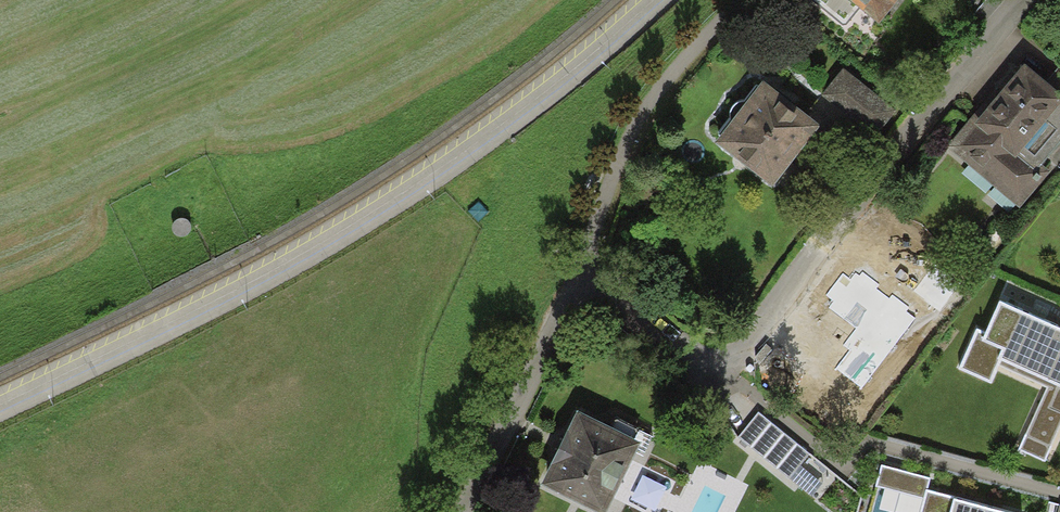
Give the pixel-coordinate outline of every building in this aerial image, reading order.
[(811,0),(845,27),(860,9),(879,24),(899,0),(811,0)] [(1022,65),(979,117),(975,114),(945,150),(1018,209),(1049,173),(1041,166),(1059,142),(1059,95),(1022,65)] [(896,111),(843,68),(821,96),(874,138),(896,111)] [(807,114),(763,81),(759,86),(720,137),(715,143),(772,186),(820,124),(807,114)] [(720,137),(759,86),(757,85),(745,101),(743,101),(740,102),(739,102),(737,103),(734,105),(733,108),(731,110),(731,112),(730,113),(730,116),(730,117),(718,134),(720,137)] [(879,285),(862,272),(859,276),(856,273),(851,279),(843,273),(826,295),(834,302),(829,308),(856,329),(844,345),(850,350),(835,369),(862,389),(916,318),(905,310),(908,306),(893,295),(890,299),(876,289),(879,285)] [(999,302),(986,332),(977,328),(958,369),(991,384),(999,365),(1047,386),(1018,449),(1044,460),(1059,425),(1059,329),(999,302)] [(577,412),(563,441),(542,484),(598,511),(607,511),(637,453),(641,443),(634,440),(577,412)] [(809,454),(758,412),(739,437),(788,479),(799,465),(809,454)] [(639,430),(634,440),(641,443),(637,453),(642,456),(652,436),(639,430)] [(926,489),(930,477),(882,464),(876,485),(924,498),(921,511),(1002,511),(954,499),(954,497),(926,489)] [(822,483),(799,465),(788,479),(811,497),(822,483)]
